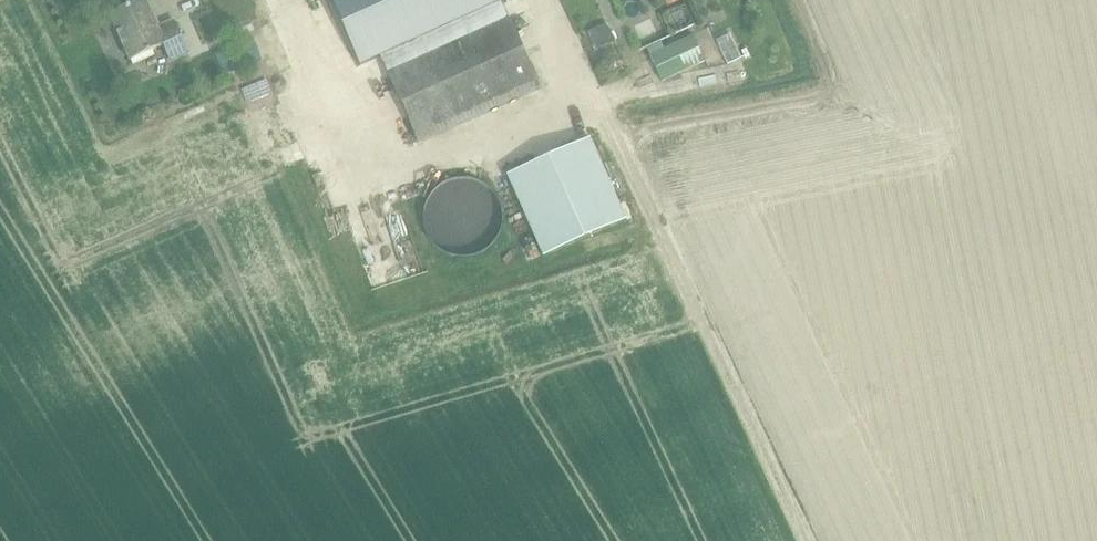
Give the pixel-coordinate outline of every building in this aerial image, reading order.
[(119,35),(131,61),(162,47),(169,62),(189,53),(174,21),(158,28),(145,0),(110,15),(119,35)] [(359,65),(504,0),(329,0),(359,65)] [(629,11),(607,21),(616,39),(637,30),(629,11)] [(537,80),(508,17),(386,72),(415,136),(537,80)] [(587,31),(596,50),(613,42),(605,23),(587,31)] [(650,58),(660,80),(702,60),(692,38),(650,58)] [(253,40),(235,47),(243,69),(262,61),(253,40)] [(543,258),(626,222),(590,139),(506,175),(543,258)] [(457,180),(445,183),(439,187),(435,190),(432,194),(429,198),(426,203),(423,215),(423,220),(424,225),(424,231),(427,236),(431,240),(435,246),(441,251),(448,255),(451,256),(458,258),(465,258),(473,257),(482,253),(488,249),(495,242),(499,234),(502,224),(502,217),(501,208),(497,199),(494,193),(488,188),(483,185),(477,182),(470,180),(457,180)]
